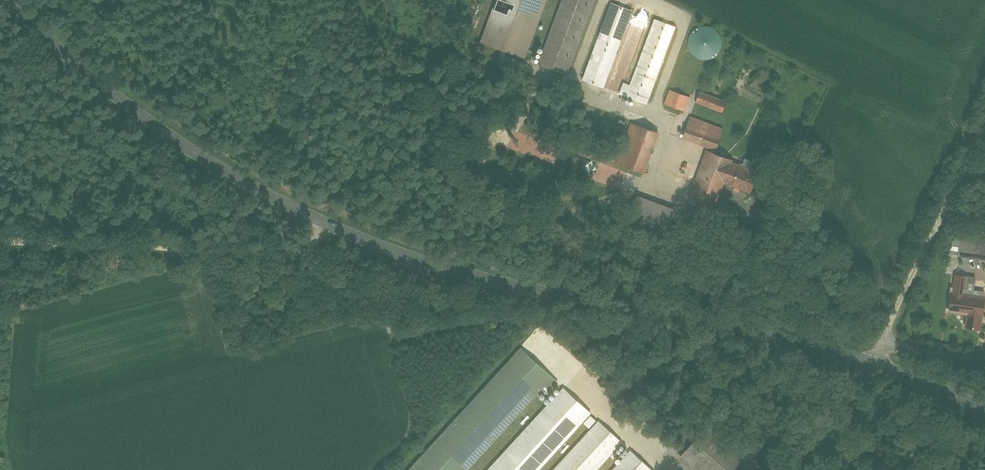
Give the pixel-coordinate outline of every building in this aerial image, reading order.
[(481,42),(526,58),(547,0),(497,0),(481,42)] [(540,63),(567,74),(594,0),(563,0),(540,63)] [(633,9),(612,2),(584,79),(605,86),(633,9)] [(629,36),(638,40),(649,17),(639,13),(629,36)] [(676,26),(655,18),(631,84),(625,82),(620,93),(648,103),(676,26)] [(725,48),(709,23),(685,38),(701,63),(725,48)] [(690,96),(670,90),(666,104),(686,110),(690,96)] [(726,99),(701,90),(697,100),(723,109),(726,99)] [(724,127),(692,115),(684,137),(716,148),(724,127)] [(659,131),(632,121),(617,162),(644,172),(659,131)] [(734,159),(707,149),(689,198),(716,208),(725,182),(733,161),(734,159)] [(755,161),(746,157),(744,165),(753,168),(755,161)] [(725,182),(750,191),(758,170),(753,168),(744,165),(733,161),(725,182)] [(621,189),(627,172),(608,165),(605,173),(603,173),(600,182),(621,189)] [(675,207),(639,194),(633,209),(669,222),(675,207)] [(963,232),(962,237),(960,252),(960,254),(984,257),(984,234),(963,232)] [(962,237),(954,236),(952,251),(960,252),(962,237)] [(955,272),(951,310),(967,312),(965,328),(981,330),(984,299),(984,293),(975,292),(977,275),(955,272)] [(408,469),(468,469),(555,376),(523,346),(408,469)] [(488,469),(538,469),(585,420),(592,412),(565,387),(488,469)] [(585,420),(591,426),(599,418),(592,412),(585,420)] [(623,440),(599,418),(591,426),(550,469),(596,469),(623,440)] [(613,469),(657,469),(634,448),(613,469)]
